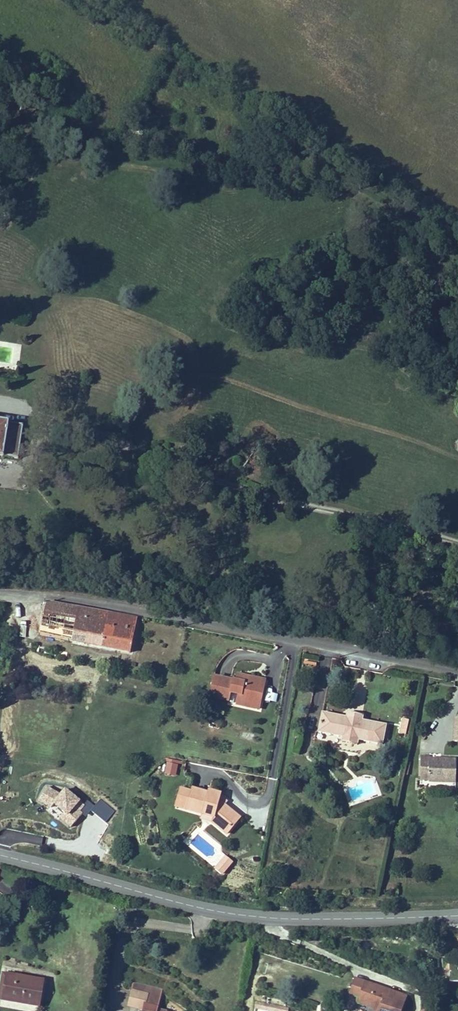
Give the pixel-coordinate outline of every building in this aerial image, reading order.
[(3,461),(3,459),(16,461),(21,429),(8,427),(8,425),(0,424),(0,461),(3,461)] [(134,618),(42,604),(37,636),(129,651),(134,618)] [(243,682),(244,675),(233,673),(232,680),(243,682)] [(244,675),(243,682),(232,680),(210,676),(206,696),(227,700),(228,692),(236,693),(234,703),(244,705),(245,700),(258,702),(260,689),(255,688),(257,677),(244,675)] [(345,714),(320,710),(317,729),(341,734),(345,740),(351,741),(357,737),(381,741),(384,721),(360,717),(356,712),(350,710),(345,714)] [(455,780),(455,758),(428,757),(428,755),(420,755),(419,777),(428,777),(428,779),(455,780)] [(177,775),(179,759),(165,758),(164,774),(177,775)] [(69,827),(87,805),(64,787),(58,793),(47,784),(35,800),(69,827)] [(238,821),(216,801),(217,795),(206,792),(205,795),(188,790),(187,794),(174,790),(171,802),(183,805),(182,810),(200,816),(200,813),(213,816),(212,823),(224,835),(238,821)] [(183,805),(171,802),(170,808),(182,810),(183,805)] [(198,820),(212,823),(213,816),(200,813),(200,816),(198,820)] [(235,864),(225,857),(215,871),(225,878),(235,864)] [(447,963),(448,975),(457,974),(457,962),(447,963)] [(448,975),(448,985),(457,984),(457,974),(448,975)] [(42,983),(7,978),(3,1003),(39,1008),(42,983)] [(358,1006),(364,989),(356,986),(349,1003),(358,1006)] [(364,989),(358,1006),(356,1010),(359,1010),(403,1010),(405,1006),(364,989)] [(161,994),(144,990),(142,998),(148,999),(146,1008),(151,1009),(151,1010),(157,1010),(161,994)] [(3,1003),(2,1010),(10,1010),(38,1010),(39,1008),(3,1003)]
